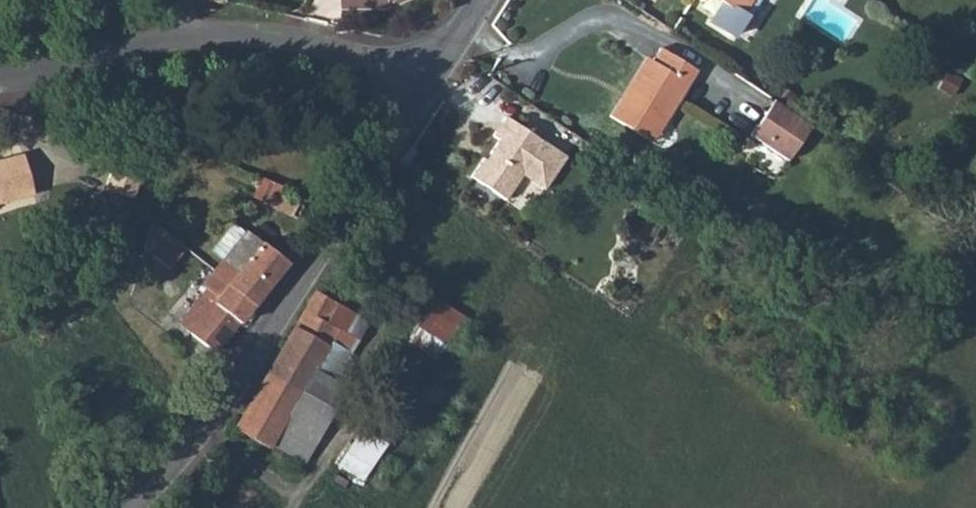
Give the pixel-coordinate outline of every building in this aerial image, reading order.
[(722,3),(709,20),(731,36),(744,17),(740,15),(749,0),(717,0),(722,3)] [(620,97),(609,116),(648,140),(693,69),(660,48),(651,62),(626,101),(620,97)] [(620,97),(626,101),(651,62),(645,58),(620,97)] [(447,101),(442,98),(433,111),(439,114),(447,101)] [(769,101),(745,137),(783,162),(808,127),(769,101)] [(479,154),(466,172),(500,195),(517,170),(539,185),(561,153),(502,112),(489,132),(495,136),(481,155),(479,154)] [(135,200),(149,157),(123,149),(109,191),(135,200)] [(31,193),(21,155),(0,160),(0,201),(31,193)] [(253,196),(275,205),(280,195),(283,186),(280,184),(261,177),(253,196)] [(275,205),(274,208),(296,218),(302,205),(280,195),(275,205)] [(142,244),(172,266),(189,244),(159,222),(142,244)] [(202,285),(215,296),(212,300),(238,321),(286,263),(235,222),(213,248),(224,257),(221,261),(202,285)] [(232,428),(266,448),(269,444),(301,462),(328,416),(323,413),(312,406),(326,381),(311,373),(335,331),(323,324),(336,303),(315,290),(312,294),(232,428)] [(203,294),(182,321),(192,328),(189,333),(214,351),(238,321),(212,300),(203,294)] [(407,341),(435,358),(460,317),(432,300),(407,341)] [(323,413),(340,384),(329,378),(346,349),(342,347),(360,317),(336,303),(323,324),(335,331),(311,373),(326,381),(312,406),(323,413)] [(338,469),(359,481),(396,420),(376,407),(338,469)]
